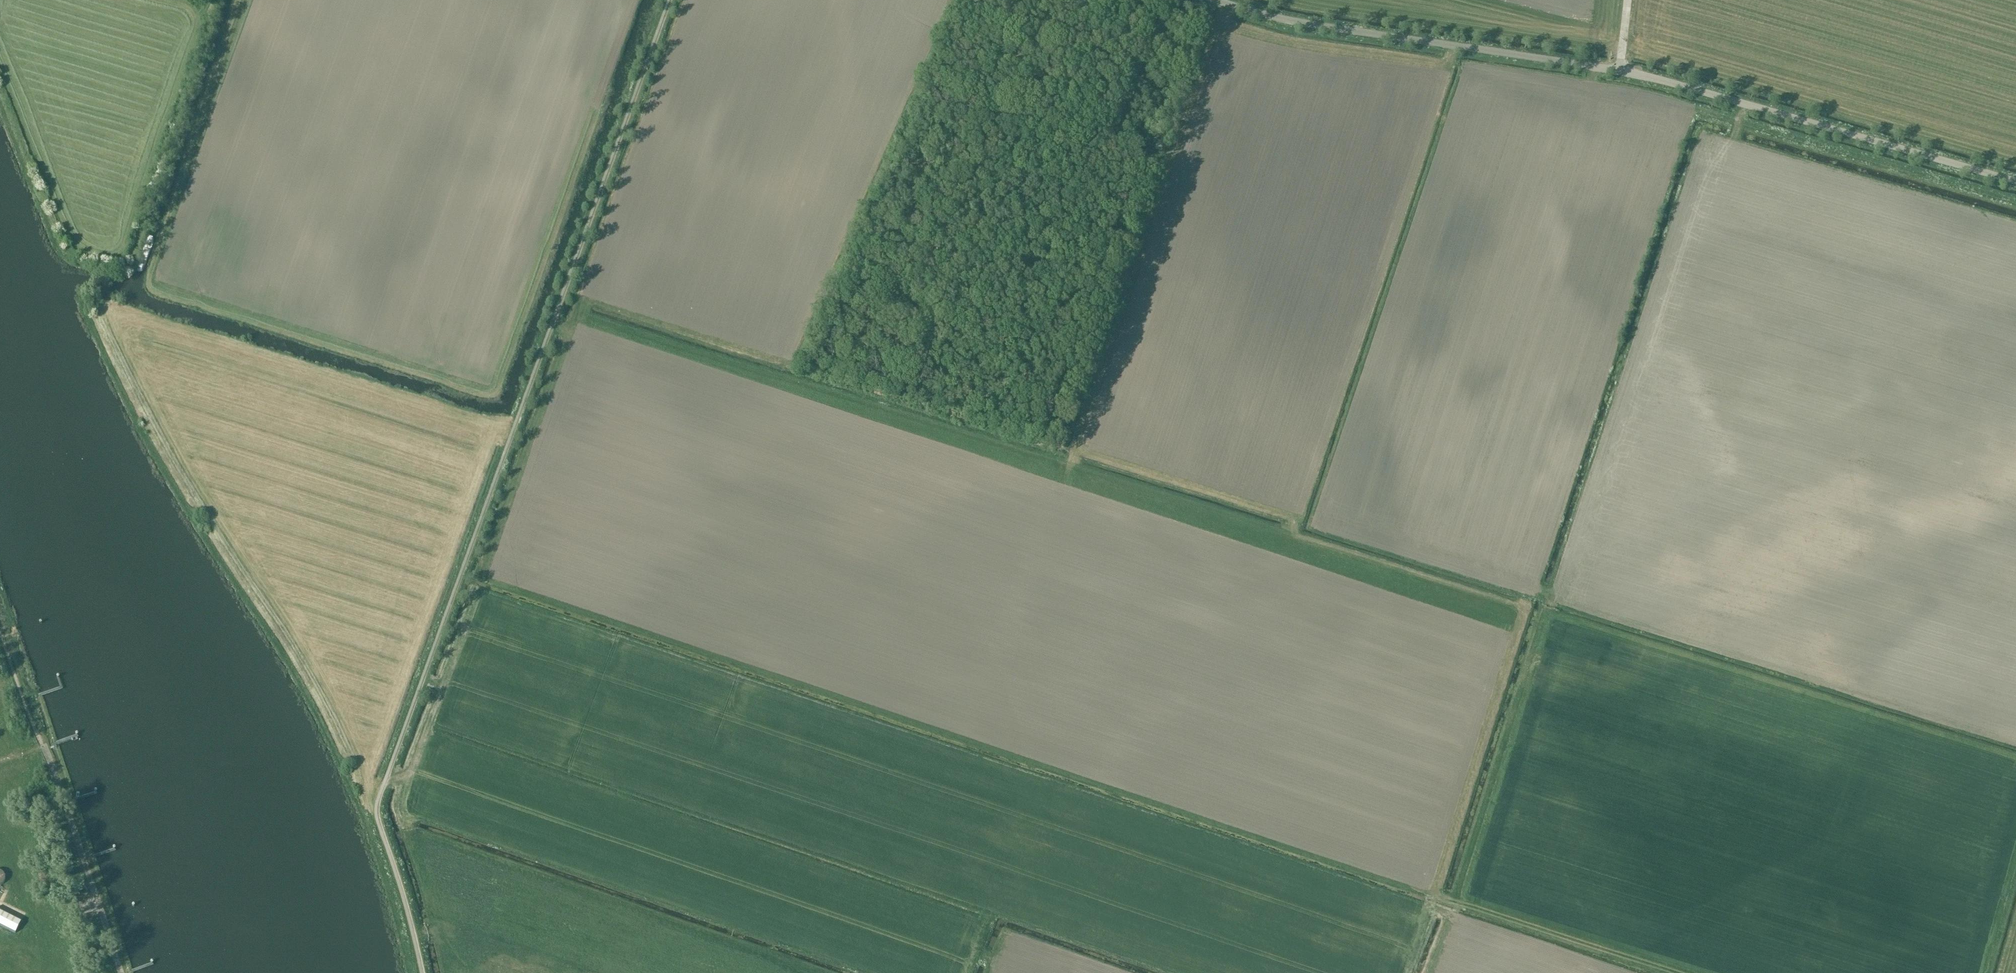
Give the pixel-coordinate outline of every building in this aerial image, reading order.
[(0,912),(0,926),(16,933),(21,922),(0,912)]
